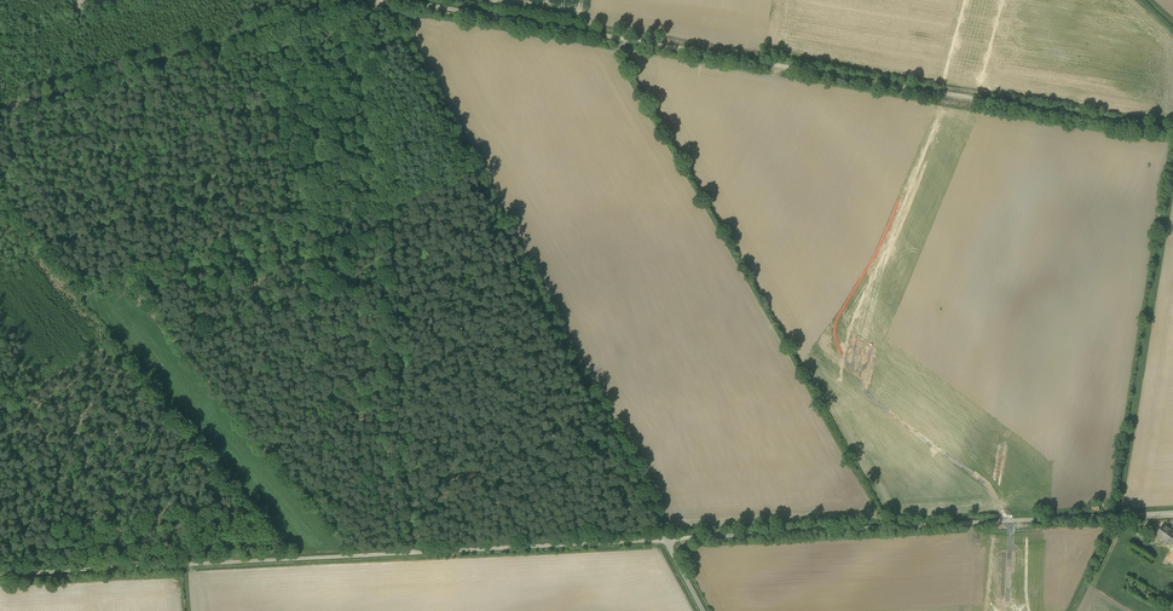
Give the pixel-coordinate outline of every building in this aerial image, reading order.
[(1163,525),(1156,535),(1166,543),(1170,537),(1172,534),(1172,533),(1163,525)]
